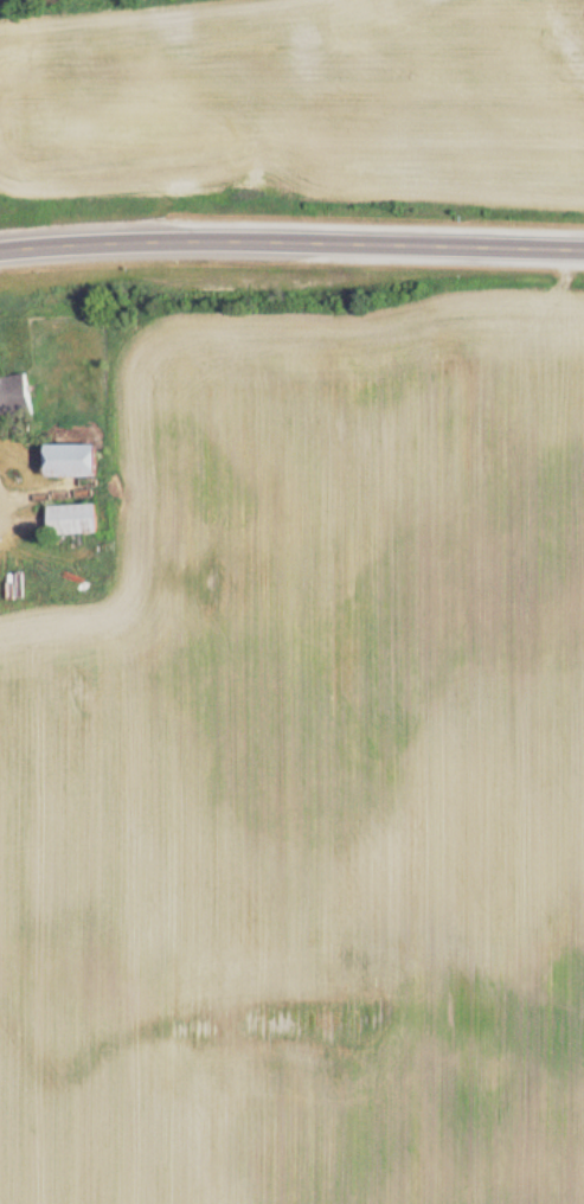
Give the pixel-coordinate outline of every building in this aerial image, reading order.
[(38,414),(33,378),(0,382),(0,419),(38,414)] [(55,480),(105,480),(105,448),(55,448),(55,480)] [(104,538),(104,508),(56,508),(56,538),(104,538)]
